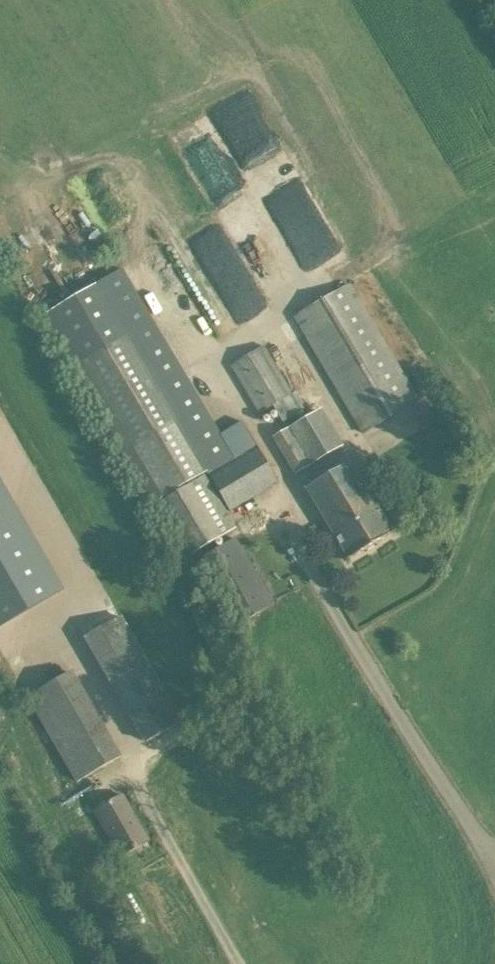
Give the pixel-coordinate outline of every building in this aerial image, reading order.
[(256,169),(283,141),(268,127),(241,155),(256,169)] [(215,254),(195,265),(204,283),(225,272),(215,254)] [(362,434),(420,400),(350,283),(293,317),(362,434)] [(222,303),(233,324),(249,315),(238,295),(222,303)] [(154,502),(206,471),(105,298),(52,329),(154,502)] [(301,409),(293,394),(294,393),(264,345),(230,366),(259,414),(273,406),(282,421),(301,409)] [(295,475),(344,446),(321,408),(273,437),(295,475)] [(232,463),(209,476),(218,491),(230,512),(278,483),(261,454),(258,447),(232,463)] [(349,561),(395,533),(351,461),(305,489),(349,561)] [(189,556),(237,529),(205,475),(158,503),(189,556)] [(233,627),(275,603),(234,536),(194,560),(233,627)] [(115,618),(99,591),(69,608),(85,636),(83,637),(144,742),(184,720),(121,615),(115,618)] [(6,675),(28,664),(0,609),(0,664),(6,675)] [(76,782),(121,755),(72,669),(26,696),(76,782)] [(120,859),(151,841),(124,793),(92,811),(120,859)]
